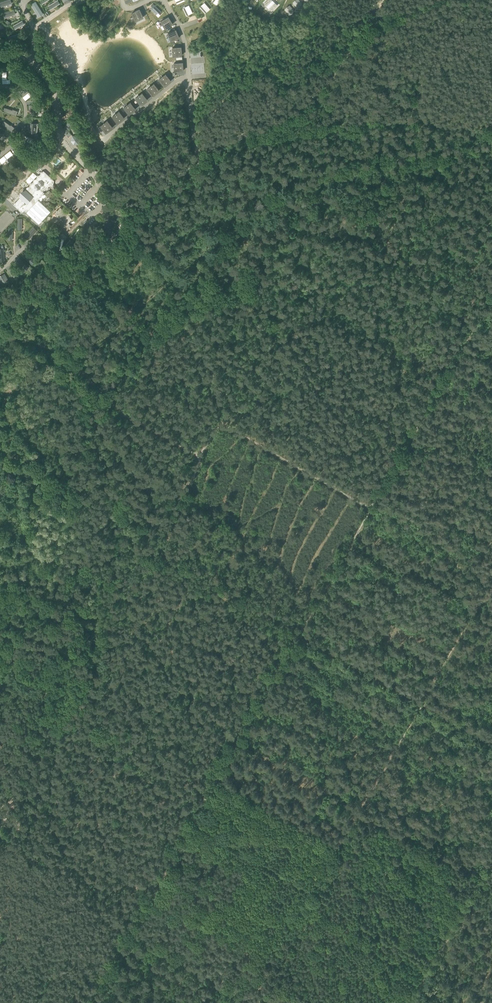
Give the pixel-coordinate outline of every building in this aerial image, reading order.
[(58,0),(48,6),(50,9),(60,4),(58,0)] [(264,3),(272,11),(278,5),(272,0),(267,0),(264,3)] [(35,2),(31,5),(39,17),(43,15),(35,2)] [(205,2),(202,5),(207,12),(210,9),(205,2)] [(152,7),(150,9),(156,15),(158,13),(159,14),(162,11),(155,5),(153,8),(152,7)] [(3,13),(5,17),(15,14),(14,9),(3,13)] [(139,10),(132,13),(136,21),(139,19),(139,20),(140,20),(140,19),(143,17),(139,10)] [(168,17),(161,21),(163,24),(162,24),(163,25),(165,28),(173,24),(168,17)] [(13,26),(15,29),(24,24),(22,20),(13,26)] [(194,25),(183,29),(185,32),(186,36),(187,40),(188,44),(188,45),(200,40),(197,32),(194,25)] [(176,30),(168,33),(169,36),(169,37),(170,37),(171,41),(179,38),(176,30)] [(173,51),(172,51),(172,52),(173,52),(173,56),(182,55),(181,47),(173,48),(173,51)] [(182,59),(174,59),(174,62),(173,62),(173,63),(174,63),(174,67),(182,67),(182,59)] [(7,71),(2,72),(2,84),(11,84),(10,79),(7,79),(7,71)] [(173,80),(168,73),(165,75),(165,74),(164,75),(161,78),(166,85),(173,80)] [(161,89),(156,82),(153,84),(153,83),(152,84),(152,85),(149,87),(154,94),(161,89)] [(27,89),(20,94),(26,100),(32,95),(27,89)] [(150,99),(145,93),(142,95),(142,94),(141,95),(138,98),(143,105),(150,99)] [(137,109),(132,102),(129,104),(129,103),(128,104),(128,105),(125,107),(130,114),(137,109)] [(31,105),(29,105),(29,111),(31,111),(31,115),(40,114),(40,110),(38,110),(38,105),(31,105)] [(5,107),(4,111),(17,116),(18,112),(5,107)] [(125,118),(119,111),(117,113),(116,113),(116,114),(113,116),(118,123),(125,118)] [(5,121),(2,124),(13,132),(15,129),(5,121)] [(111,128),(106,121),(103,123),(103,122),(102,123),(99,126),(104,133),(111,128)] [(28,123),(27,128),(30,129),(29,132),(37,133),(37,128),(36,128),(37,124),(28,123)] [(25,135),(21,142),(25,144),(27,141),(33,145),(36,141),(25,135)] [(0,159),(0,161),(2,163),(13,154),(11,150),(0,159)] [(42,177),(40,175),(39,175),(37,176),(37,180),(33,180),(33,181),(33,184),(29,184),(29,187),(26,188),(26,190),(23,193),(19,197),(20,198),(16,202),(15,204),(14,204),(14,205),(22,213),(25,211),(26,212),(27,213),(39,224),(51,212),(38,200),(45,193),(43,191),(44,191),(50,195),(52,193),(48,189),(49,186),(51,186),(53,186),(54,183),(54,180),(52,178),(47,174),(45,176),(42,177)] [(10,180),(9,181),(8,183),(9,185),(10,187),(13,187),(15,186),(16,184),(16,182),(15,180),(14,179),(12,179),(10,180)] [(54,214),(60,220),(58,223),(64,228),(65,228),(68,230),(72,225),(69,223),(72,219),(70,217),(70,216),(62,209),(61,210),(59,208),(57,210),(54,214)] [(34,227),(24,236),(28,240),(37,230),(34,227)] [(55,240),(45,231),(41,235),(51,245),(55,240)] [(37,239),(34,243),(43,253),(47,249),(37,239)] [(36,261),(26,251),(22,256),(32,265),(36,261)] [(19,259),(15,263),(25,272),(29,268),(19,259)] [(12,266),(8,270),(16,280),(21,277),(12,266)] [(3,287),(10,283),(5,273),(0,276),(0,282),(3,287)]
